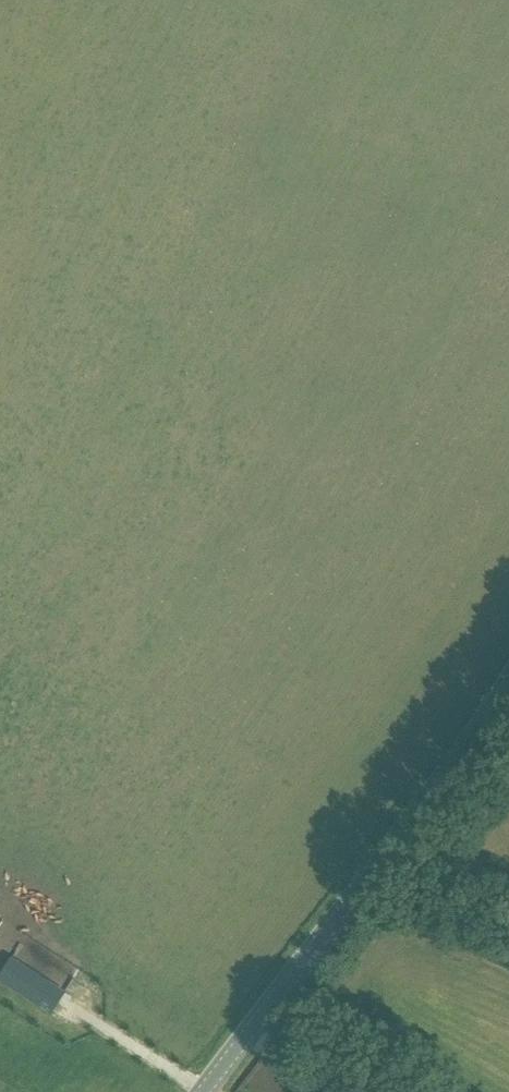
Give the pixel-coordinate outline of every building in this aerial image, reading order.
[(362,1091),(389,1091),(390,1091),(372,1079),(362,1091)]
